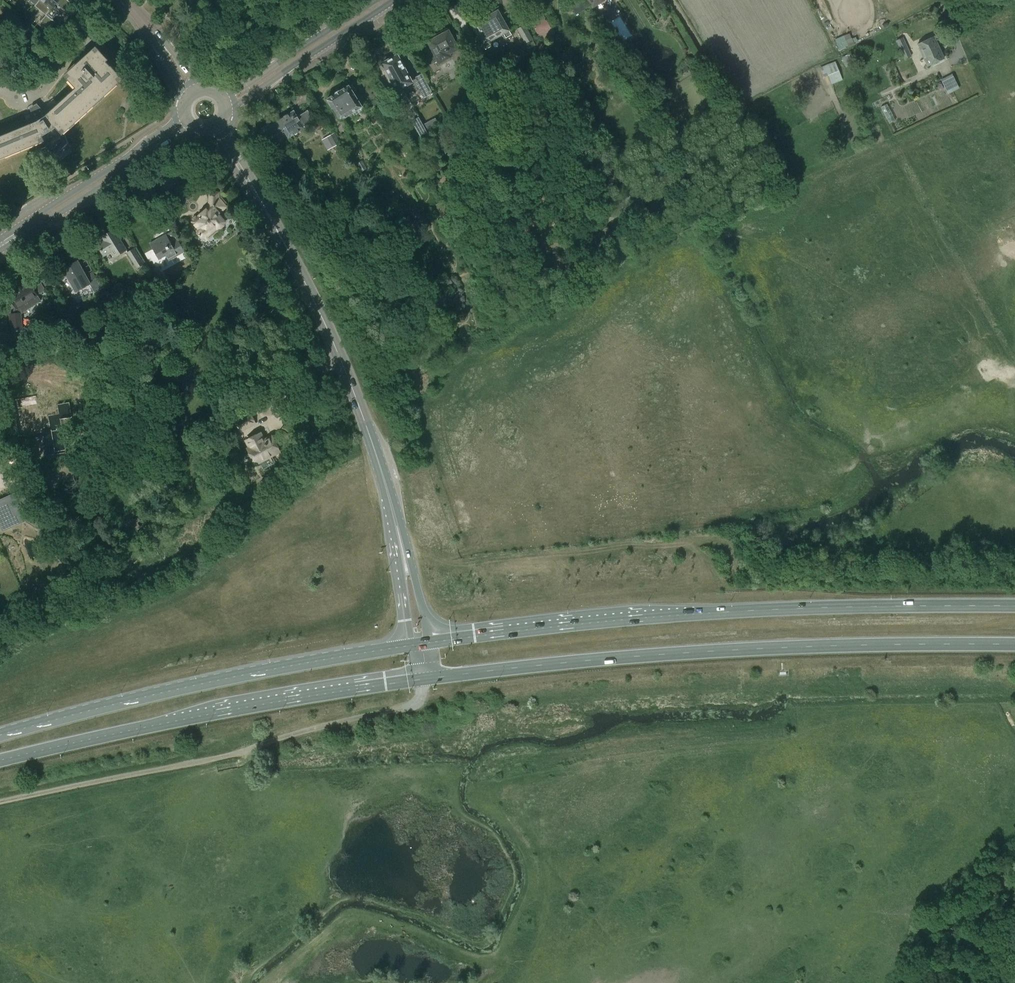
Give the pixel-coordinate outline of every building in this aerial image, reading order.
[(51,8),(46,14),(52,19),(56,15),(54,13),(62,4),(64,5),(68,0),(41,0),(51,8)] [(569,6),(575,16),(588,7),(584,0),(578,0),(569,6)] [(492,14),(485,18),(496,38),(503,33),(506,38),(512,34),(501,15),(502,14),(498,7),(490,11),(492,14)] [(18,40),(30,26),(11,10),(0,23),(0,25),(18,40)] [(543,15),(530,23),(542,42),(555,33),(543,15)] [(622,40),(632,35),(620,15),(611,20),(622,40)] [(496,38),(485,18),(480,20),(478,17),(470,21),(485,49),(491,46),(489,42),(496,38)] [(517,29),(525,44),(533,39),(525,24),(517,29)] [(430,47),(424,50),(430,62),(437,58),(439,63),(451,56),(450,53),(459,48),(447,27),(433,35),(434,37),(427,41),(430,47)] [(59,49),(67,39),(61,34),(53,44),(59,49)] [(918,44),(928,66),(944,58),(934,36),(918,44)] [(896,41),(905,59),(911,56),(903,37),(896,41)] [(108,59),(96,46),(64,75),(76,87),(46,115),(37,104),(31,108),(36,121),(0,136),(0,159),(43,141),(45,145),(52,153),(61,149),(68,143),(64,133),(123,79),(107,60),(108,59)] [(487,62),(480,49),(474,53),(481,66),(487,62)] [(402,60),(401,61),(398,55),(384,63),(398,90),(413,81),(406,68),(402,60)] [(847,56),(842,58),(846,67),(851,65),(847,56)] [(816,69),(824,89),(840,82),(832,62),(816,69)] [(686,65),(679,69),(683,74),(690,70),(686,65)] [(941,79),(948,93),(959,88),(952,74),(941,79)] [(414,80),(424,98),(433,93),(423,75),(414,80)] [(337,93),(328,98),(341,119),(339,120),(346,131),(352,128),(345,117),(352,112),(362,106),(363,106),(356,94),(360,92),(355,83),(350,86),(350,85),(340,91),(340,90),(337,92),(337,93)] [(881,106),(889,122),(896,119),(887,102),(881,106)] [(294,110),(278,120),(285,132),(289,138),(315,122),(308,110),(298,116),(294,110)] [(420,117),(411,119),(414,137),(437,132),(434,119),(421,122),(420,117)] [(261,131),(270,147),(278,143),(275,138),(285,132),(278,120),(271,125),(269,124),(261,129),(261,131)] [(341,136),(347,147),(354,142),(348,132),(341,136)] [(334,133),(328,137),(333,147),(340,144),(334,133)] [(208,238),(208,239),(209,239),(209,238),(216,233),(217,233),(217,232),(216,232),(214,230),(219,226),(221,225),(222,226),(225,225),(225,222),(226,221),(219,213),(227,207),(219,197),(220,193),(211,192),(211,204),(208,207),(208,209),(198,217),(197,216),(194,218),(195,220),(194,221),(200,229),(199,232),(204,237),(207,236),(208,238)] [(436,205),(443,218),(450,215),(442,201),(436,205)] [(97,245),(104,256),(111,251),(115,257),(126,250),(114,229),(102,237),(105,241),(97,245)] [(151,243),(160,259),(167,255),(170,260),(186,251),(179,239),(172,243),(167,234),(151,243)] [(127,252),(137,268),(144,264),(134,248),(127,252)] [(59,270),(63,278),(67,275),(75,291),(90,284),(92,288),(99,284),(93,272),(86,275),(78,260),(63,267),(64,268),(59,270)] [(156,280),(163,276),(158,266),(151,270),(156,280)] [(41,301),(26,278),(17,283),(21,289),(9,296),(16,308),(15,309),(14,312),(15,313),(10,314),(12,331),(14,331),(16,343),(34,341),(33,327),(23,328),(21,314),(41,301)] [(187,370),(184,361),(171,366),(174,375),(187,370)] [(36,396),(36,399),(20,402),(21,407),(18,407),(21,425),(29,424),(30,431),(48,427),(47,424),(57,421),(56,413),(58,413),(55,392),(42,394),(42,395),(36,396)] [(235,420),(240,430),(255,423),(249,412),(235,420)] [(247,440),(251,447),(248,449),(255,463),(279,451),(277,447),(278,447),(279,446),(279,445),(280,444),(279,442),(278,440),(277,440),(276,439),(275,439),(274,440),(272,436),(264,440),(260,433),(247,440)] [(14,515),(16,519),(32,512),(30,508),(22,490),(6,497),(7,499),(5,500),(4,498),(0,500),(0,521),(14,515)] [(138,524),(141,520),(136,517),(134,520),(134,519),(128,520),(125,523),(126,527),(135,534),(141,526),(138,524)]
